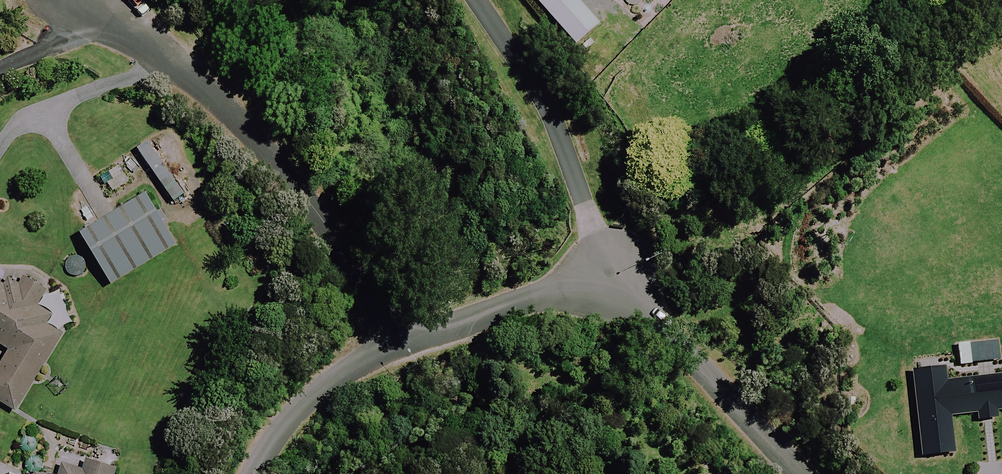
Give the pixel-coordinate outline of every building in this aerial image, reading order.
[(578,0),(538,0),(536,2),(575,46),(600,24),(578,0)] [(177,247),(147,196),(82,235),(112,285),(177,247)] [(45,305),(52,294),(25,278),(16,293),(0,283),(0,345),(10,352),(0,369),(0,403),(17,413),(64,335),(47,325),(55,311),(45,305)] [(83,470),(63,465),(61,473),(116,473),(117,472),(86,463),(83,470)]
